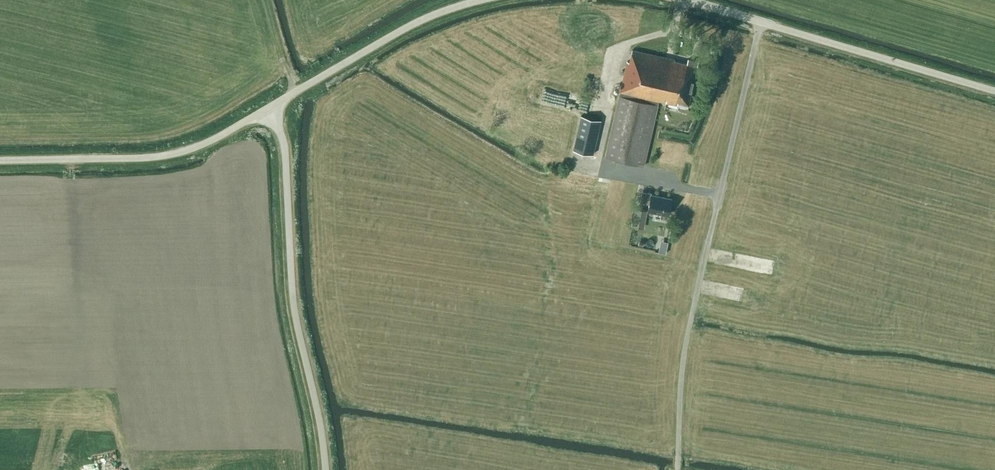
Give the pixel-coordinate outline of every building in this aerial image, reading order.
[(606,156),(644,165),(659,100),(688,107),(698,61),(688,59),(687,63),(674,60),(675,59),(632,50),(629,61),(627,61),(606,156)] [(601,120),(581,115),(573,150),(593,154),(601,120)] [(640,202),(649,204),(648,211),(668,215),(672,199),(651,195),(651,193),(642,191),(640,202)] [(644,228),(647,210),(634,208),(631,226),(644,228)]
